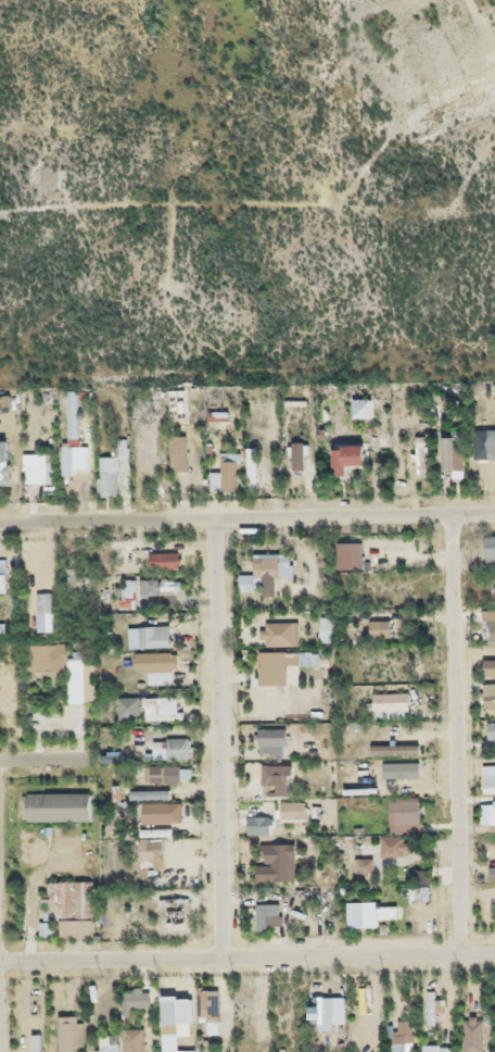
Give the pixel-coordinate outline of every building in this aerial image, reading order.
[(182,384),(166,384),(166,413),(182,413),(182,384)] [(168,431),(168,465),(186,465),(186,431),(168,431)] [(441,431),(441,468),(453,468),(453,431),(441,431)] [(288,474),(305,474),(305,437),(288,437),(288,474)] [(345,459),(360,459),(360,438),(331,438),(331,470),(345,470),(345,459)] [(88,447),(64,447),(64,474),(88,474),(88,447)] [(246,484),(257,484),(257,447),(246,447),(246,484)] [(239,486),(239,449),(220,449),(220,486),(239,486)] [(99,455),(99,498),(118,498),(118,455),(99,455)] [(49,456),(27,456),(27,483),(49,483),(49,456)] [(482,533),(482,559),(494,559),(494,533),(482,533)] [(334,564),(397,564),(397,542),(361,541),(361,536),(334,536),(334,564)] [(252,550),(252,573),(291,573),(291,550),(252,550)] [(150,567),(179,567),(179,552),(150,552),(150,567)] [(238,592),(250,592),(250,574),(238,574),(238,592)] [(142,593),(178,593),(178,579),(142,579),(142,593)] [(40,595),(40,631),(57,631),(57,595),(40,595)] [(482,607),(483,638),(494,638),(494,607),(482,607)] [(387,617),(368,617),(368,632),(387,632),(387,617)] [(297,621),(262,621),(262,644),(297,644),(297,621)] [(131,626),(131,649),(170,649),(170,626),(131,626)] [(25,644),(25,671),(68,671),(68,644),(25,644)] [(258,683),(285,683),(285,650),(258,650),(258,683)] [(133,653),(133,670),(175,670),(175,653),(133,653)] [(483,656),(483,673),(494,673),(494,656),(483,656)] [(71,660),(71,703),(100,703),(100,665),(87,665),(87,660),(71,660)] [(483,681),(484,704),(494,704),(494,681),(483,681)] [(407,690),(372,690),(372,710),(407,710),(407,690)] [(146,697),(146,722),(179,722),(179,697),(146,697)] [(486,737),(494,737),(494,720),(486,720),(486,737)] [(285,754),(285,728),(258,728),(258,754),(285,754)] [(191,738),(154,738),(154,759),(191,759),(191,738)] [(417,742),(371,742),(371,753),(417,753),(417,742)] [(418,774),(418,757),(392,757),(392,774),(418,774)] [(262,791),(289,791),(289,764),(262,764),(262,791)] [(191,765),(141,765),(141,781),(191,781),(191,765)] [(482,791),(494,791),(494,772),(482,772),(482,791)] [(96,819),(96,787),(28,788),(30,819),(96,819)] [(420,832),(419,795),(388,795),(389,838),(388,838),(388,852),(403,852),(402,833),(420,832)] [(280,817),(307,817),(307,800),(280,800),(280,817)] [(141,801),(141,835),(174,835),(174,801),(141,801)] [(267,814),(246,814),(246,832),(267,832),(267,814)] [(165,839),(140,839),(140,865),(165,865),(165,839)] [(257,842),(257,877),(295,877),(295,842),(257,842)] [(57,880),(57,935),(94,934),(94,880),(57,880)] [(189,896),(164,896),(164,918),(189,918),(189,896)] [(350,900),(350,925),(377,925),(377,900),(350,900)] [(280,902),(254,902),(254,930),(280,930),(280,902)] [(219,987),(199,987),(199,1016),(219,1016),(219,987)] [(124,988),(124,1007),(151,1007),(151,988),(124,988)] [(437,989),(427,989),(427,1009),(437,1009),(437,989)] [(345,994),(317,994),(317,1021),(345,1021),(345,994)] [(163,1021),(179,1021),(179,997),(163,997),(163,1021)] [(84,1014),(59,1014),(60,1051),(75,1051),(75,1047),(85,1047),(84,1014)] [(402,1017),(389,1045),(403,1051),(404,1051),(417,1025),(402,1017)] [(146,1027),(124,1027),(124,1051),(146,1051),(146,1027)] [(33,1034),(33,1051),(43,1051),(43,1034),(33,1034)] [(423,1051),(444,1051),(444,1044),(423,1044),(423,1051)]
